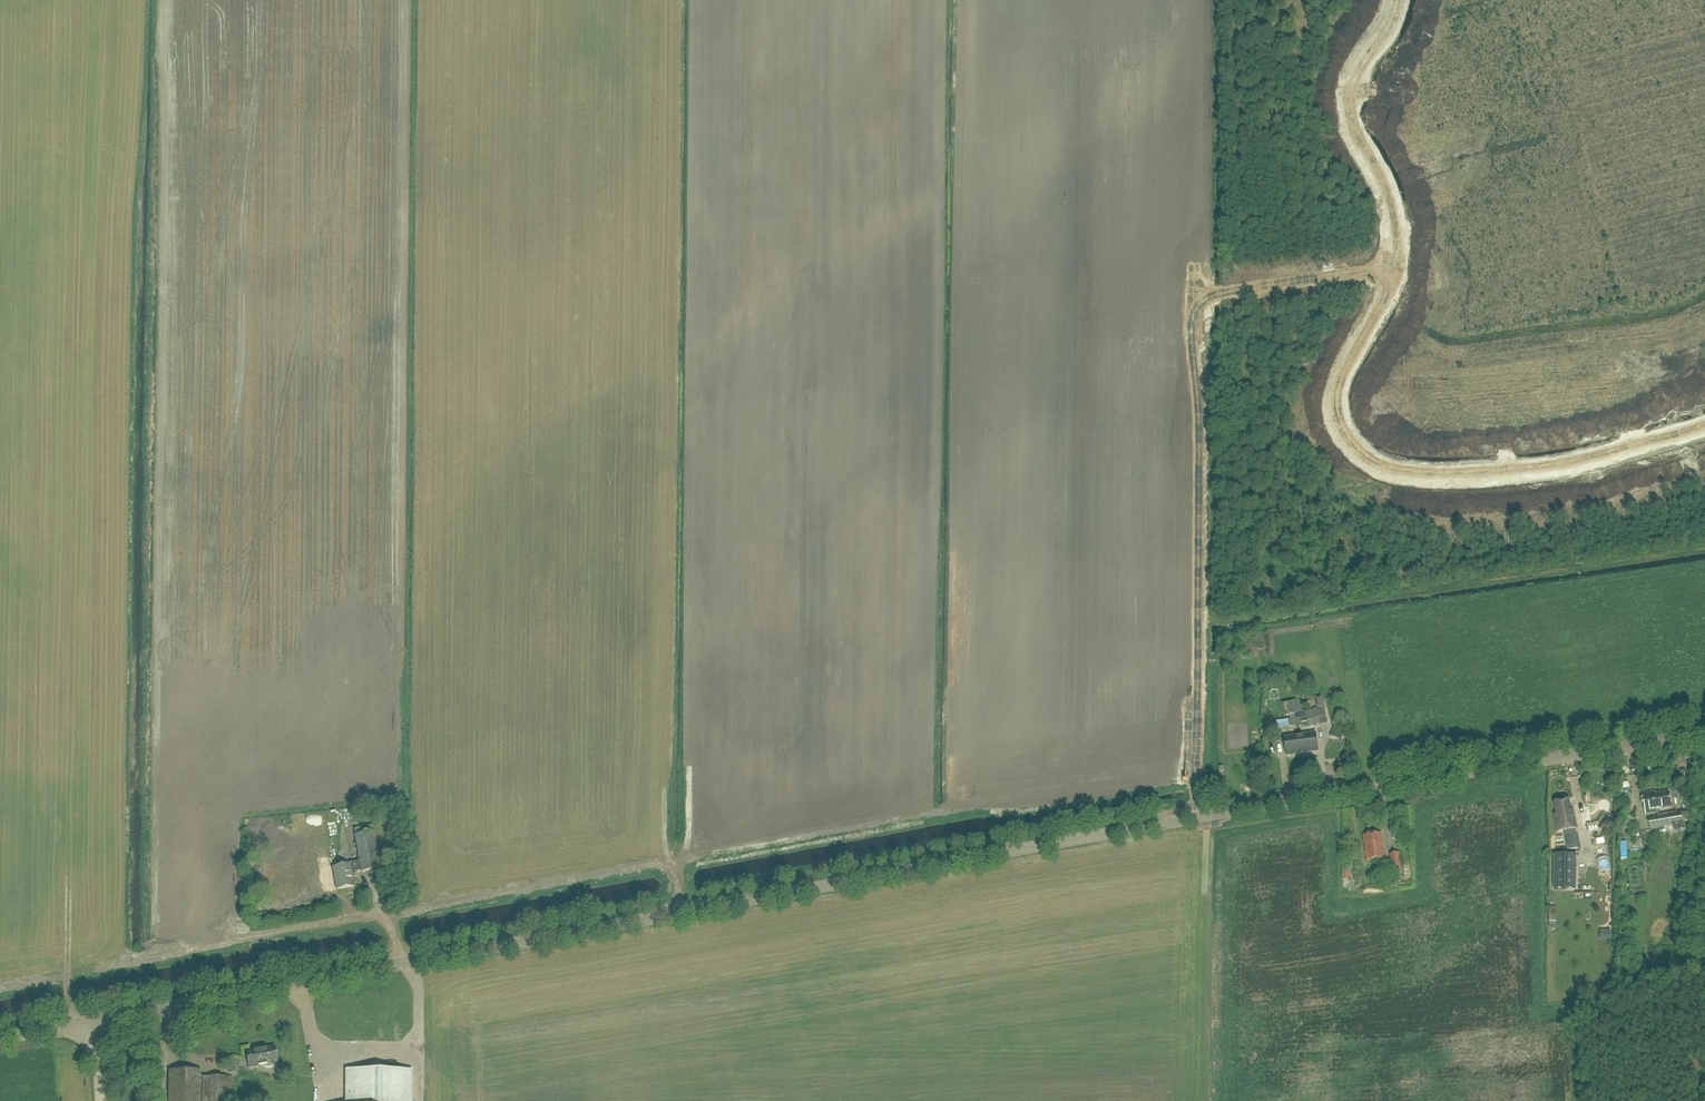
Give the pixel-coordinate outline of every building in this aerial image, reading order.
[(1289,720),(1304,719),(1303,702),(1288,703),(1289,720)] [(1304,713),(1306,722),(1322,717),(1320,709),(1304,713)] [(1318,751),(1315,734),(1303,736),(1303,734),(1296,735),(1297,737),(1284,738),(1287,755),(1298,753),(1299,755),(1306,754),(1306,752),(1318,751)] [(1656,795),(1655,792),(1643,794),(1646,815),(1656,813),(1656,811),(1671,808),(1669,793),(1656,795)] [(1571,811),(1569,801),(1554,804),(1557,819),(1555,820),(1558,833),(1577,829),(1573,811),(1571,811)] [(380,869),(374,833),(354,836),(359,862),(349,864),(349,865),(332,868),(336,890),(354,887),(351,872),(361,870),(361,872),(380,869)] [(1381,844),(1380,834),(1364,836),(1366,851),(1365,851),(1366,862),(1385,859),(1384,846),(1382,846),(1382,844),(1381,844)] [(1401,874),(1398,855),(1389,856),(1392,876),(1401,874)] [(1577,855),(1554,855),(1554,889),(1576,889),(1577,855)] [(276,1063),(273,1047),(245,1052),(248,1068),(276,1063)] [(377,1071),(375,1071),(373,1071),(372,1071),(370,1072),(368,1072),(367,1073),(365,1074),(364,1075),(363,1076),(362,1078),(360,1079),(360,1080),(359,1082),(358,1084),(345,1083),(345,1100),(408,1100),(409,1071),(377,1071)] [(168,1072),(168,1100),(199,1100),(200,1072),(168,1072)] [(203,1077),(202,1100),(231,1100),(232,1078),(203,1077)]
